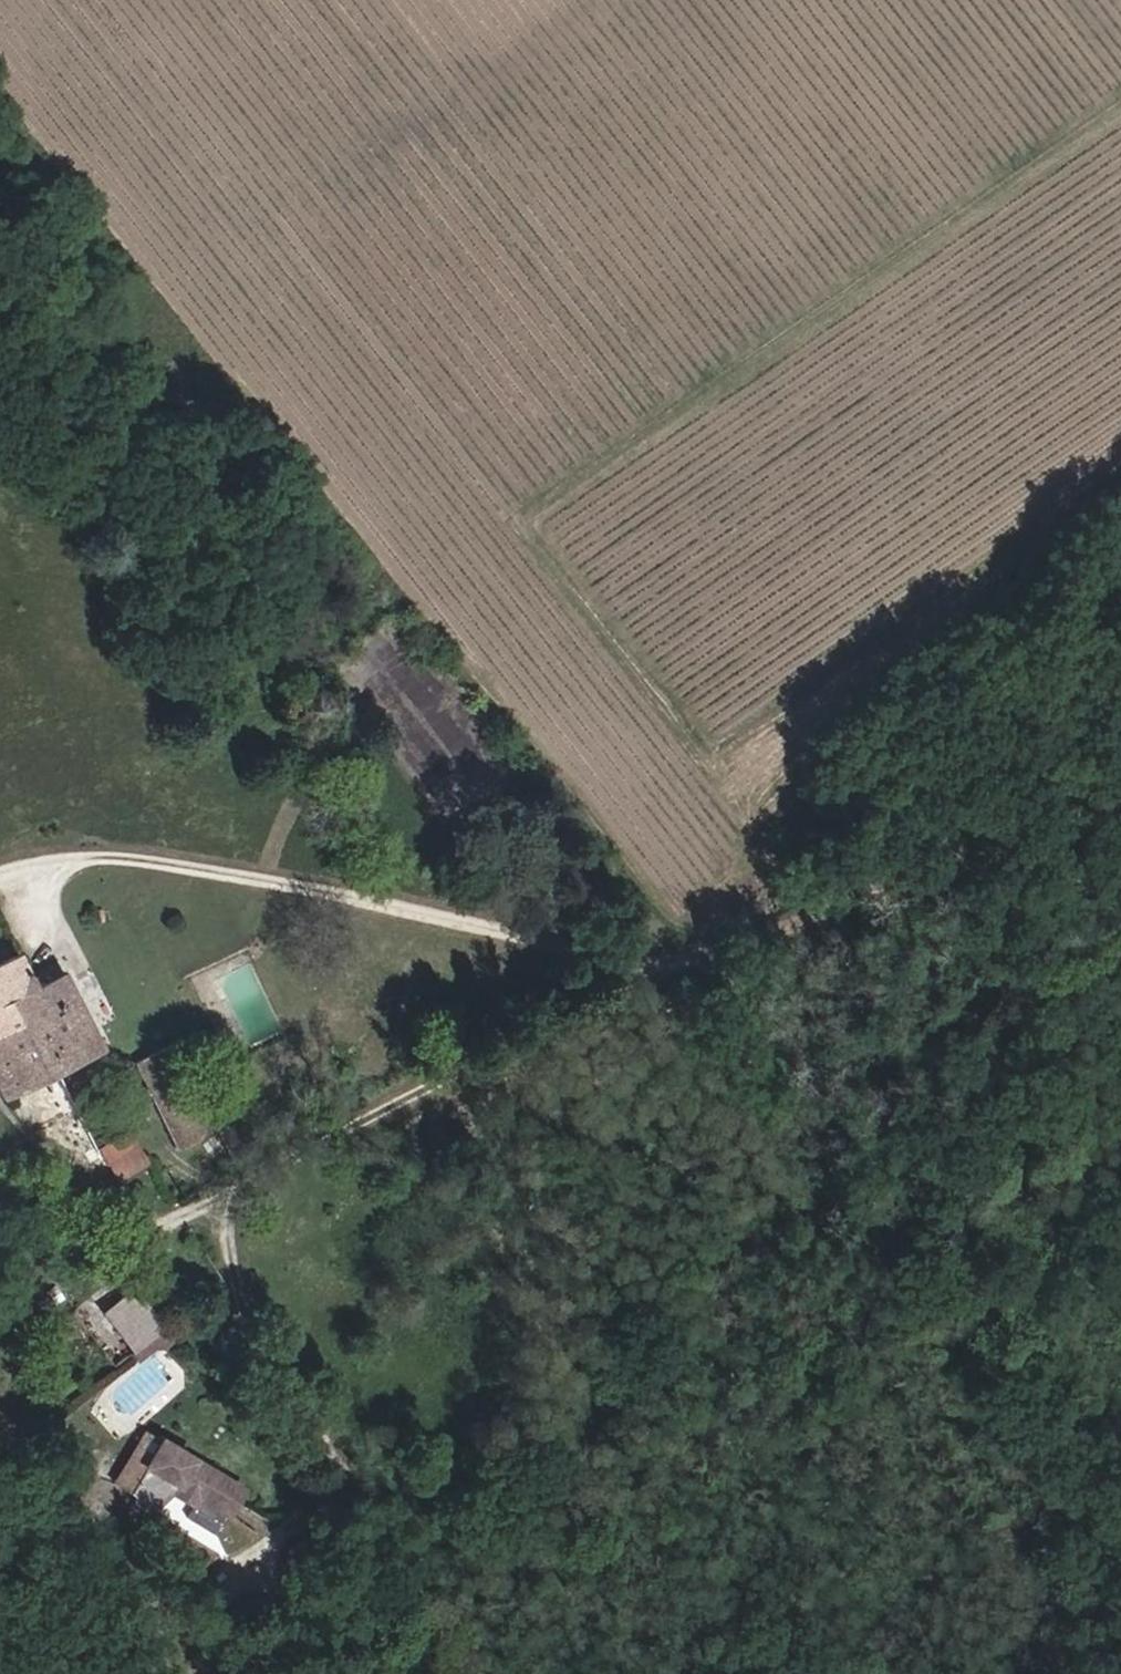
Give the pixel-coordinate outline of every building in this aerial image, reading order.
[(4,1096),(47,1076),(10,1001),(0,1006),(0,1088),(4,1096)] [(88,1093),(128,1178),(152,1166),(122,1102),(134,1096),(125,1076),(88,1093)] [(178,1171),(189,1159),(176,1148),(165,1160),(178,1171)] [(41,1174),(56,1206),(98,1187),(83,1154),(41,1174)] [(70,1322),(96,1355),(122,1334),(96,1302),(70,1322)] [(122,1334),(96,1355),(104,1366),(113,1359),(125,1357),(135,1350),(122,1334)] [(159,1561),(185,1519),(105,1468),(76,1514),(81,1517),(82,1525),(90,1529),(99,1528),(103,1532),(116,1527),(125,1513),(146,1527),(134,1545),(159,1561)]
